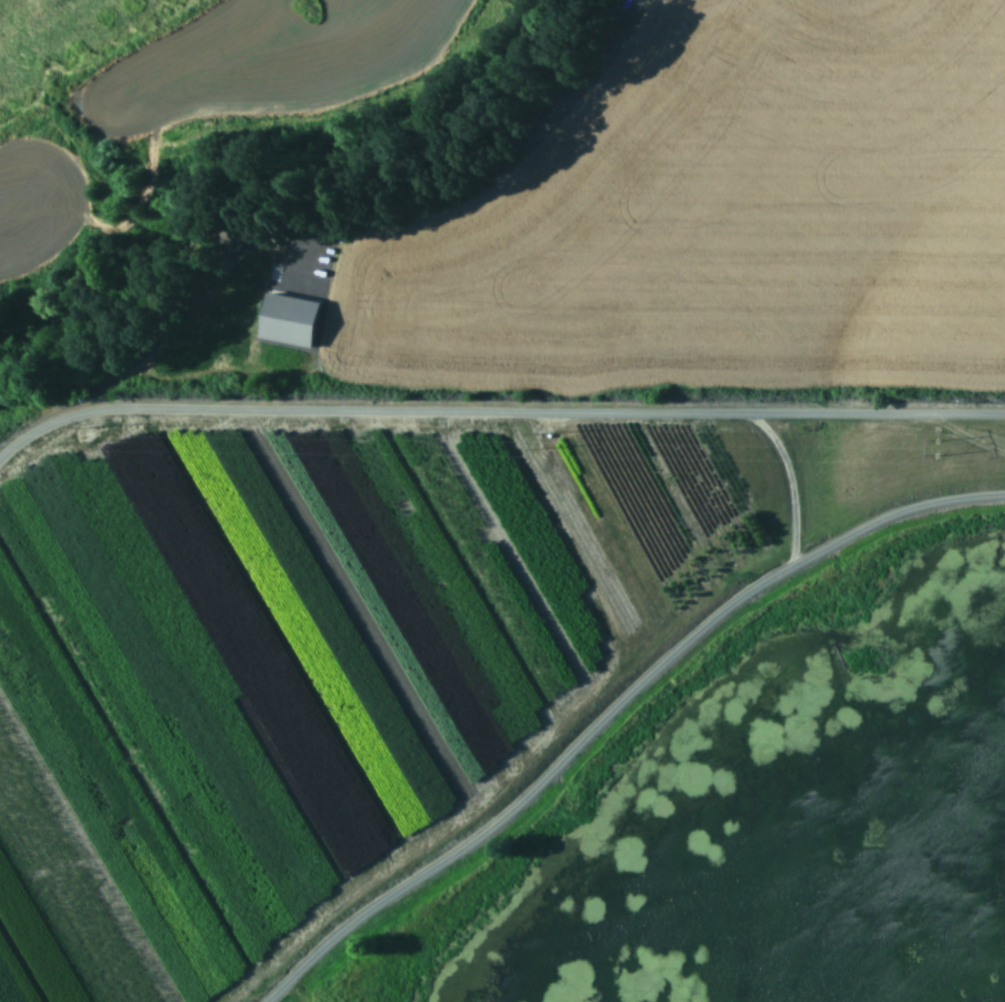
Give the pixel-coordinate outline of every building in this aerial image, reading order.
[(259,339),(314,349),(323,301),(268,291),(259,339)]
